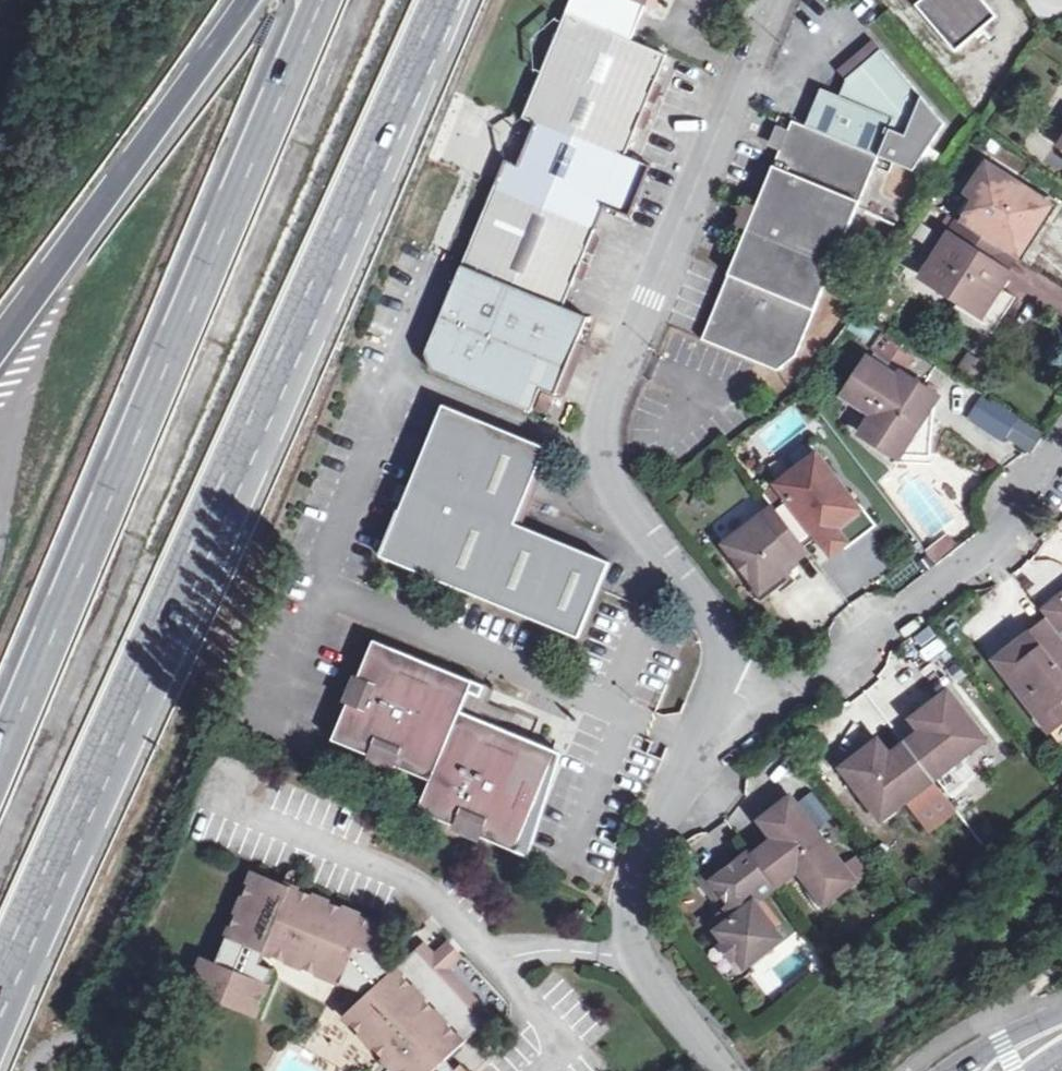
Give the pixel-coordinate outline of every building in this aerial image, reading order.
[(562,14),(623,38),(636,8),(639,0),(567,0),(562,14)] [(636,8),(647,13),(652,0),(639,0),(636,8)] [(907,1),(947,48),(987,14),(976,0),(909,0),(907,1)] [(623,38),(562,14),(459,265),(554,304),(566,275),(573,258),(577,250),(584,232),(596,204),(619,214),(641,162),(617,153),(629,124),(636,107),(640,98),(647,81),(659,52),(623,38)] [(867,153),(902,168),(937,122),(866,41),(829,73),(829,92),(811,85),(795,123),(867,153)] [(655,84),(647,81),(640,98),(648,101),(655,84)] [(644,110),(636,107),(629,124),(637,127),(644,110)] [(737,227),(692,337),(767,368),(784,352),(867,153),(795,123),(782,118),(763,164),(737,227)] [(967,198),(953,221),(998,250),(1007,257),(1032,217),(1024,212),(1032,198),(976,163),(957,193),(967,198)] [(1041,203),(1032,198),(1024,212),(1032,217),(1041,203)] [(998,250),(953,221),(950,219),(915,273),(950,297),(954,291),(976,306),(989,286),(998,272),(988,265),(998,250)] [(592,236),(584,232),(577,250),(585,253),(592,236)] [(1007,257),(998,250),(988,265),(998,272),(1007,257)] [(581,261),(573,258),(566,275),(574,278),(581,261)] [(554,304),(459,265),(422,353),(431,372),(524,409),(533,388),(546,393),(553,375),(569,335),(578,314),(554,304)] [(1006,297),(989,286),(976,306),(954,291),(950,297),(947,302),(986,327),(1006,297)] [(925,433),(907,431),(928,394),(892,372),(907,348),(878,328),(838,396),(866,414),(852,435),(887,457),(887,462),(922,463),(925,433)] [(957,368),(979,379),(988,362),(966,351),(957,368)] [(538,411),(545,396),(535,392),(528,407),(538,411)] [(981,393),(967,415),(1029,455),(1043,433),(981,393)] [(928,394),(907,431),(925,433),(928,394)] [(542,447),(512,435),(441,406),(379,557),(575,637),(605,562),(562,544),(511,523),(542,447)] [(782,500),(769,510),(794,542),(807,532),(825,555),(840,544),(829,529),(853,511),(812,456),(772,486),(782,500)] [(794,542),(769,510),(766,506),(716,545),(752,592),(775,574),(772,570),(782,562),(784,565),(801,552),(794,542)] [(864,526),(853,511),(829,529),(840,544),(864,526)] [(781,581),(775,574),(752,592),(758,600),(781,581)] [(1033,608),(1039,616),(1061,645),(1061,586),(1033,608)] [(1039,616),(987,655),(1041,727),(1061,712),(1061,711),(1051,697),(1061,689),(1061,687),(1059,683),(1061,680),(1061,645),(1039,616)] [(381,768),(385,765),(421,780),(408,810),(447,825),(448,828),(468,837),(470,835),(509,851),(524,815),(528,812),(536,794),(534,790),(549,752),(511,737),(509,732),(494,726),(491,728),(451,712),(464,682),(427,667),(425,662),(409,656),(405,658),(367,642),(351,679),(346,681),(339,698),(341,703),(325,741),(363,756),(365,761),(381,768)] [(928,730),(903,749),(924,776),(961,749),(953,739),(972,726),(941,685),(912,707),(928,730)] [(895,739),(903,749),(928,730),(912,707),(903,714),(912,727),(895,739)] [(1041,727),(1051,741),(1061,733),(1061,712),(1041,727)] [(978,736),(972,726),(953,739),(961,749),(978,736)] [(870,736),(860,743),(871,757),(881,750),(870,736)] [(924,776),(903,749),(895,739),(881,750),(871,757),(860,743),(832,764),(864,805),(879,794),(888,804),(890,802),(924,776)] [(944,801),(924,776),(890,802),(910,828),(944,801)] [(764,833),(742,849),(766,881),(788,865),(814,897),(844,874),(779,790),(749,813),(764,833)] [(872,815),(888,804),(879,794),(864,805),(872,815)] [(766,881),(742,849),(741,847),(724,861),(704,876),(722,900),(715,906),(710,909),(717,919),(708,925),(718,937),(728,951),(736,961),(774,933),(746,896),(766,881)] [(704,876),(724,861),(719,853),(691,874),(715,906),(722,900),(704,876)] [(432,961),(418,946),(393,969),(377,952),(371,950),(382,921),(252,870),(216,960),(204,956),(191,989),(257,1014),(270,982),(267,980),(273,966),(260,961),(265,950),(365,989),(367,994),(346,1013),(400,1070),(475,1070),(465,1060),(457,1067),(448,1057),(487,1019),(450,981),(432,961)] [(721,956),(728,951),(718,937),(711,942),(721,956)] [(432,961),(450,981),(459,973),(438,956),(432,961)]
